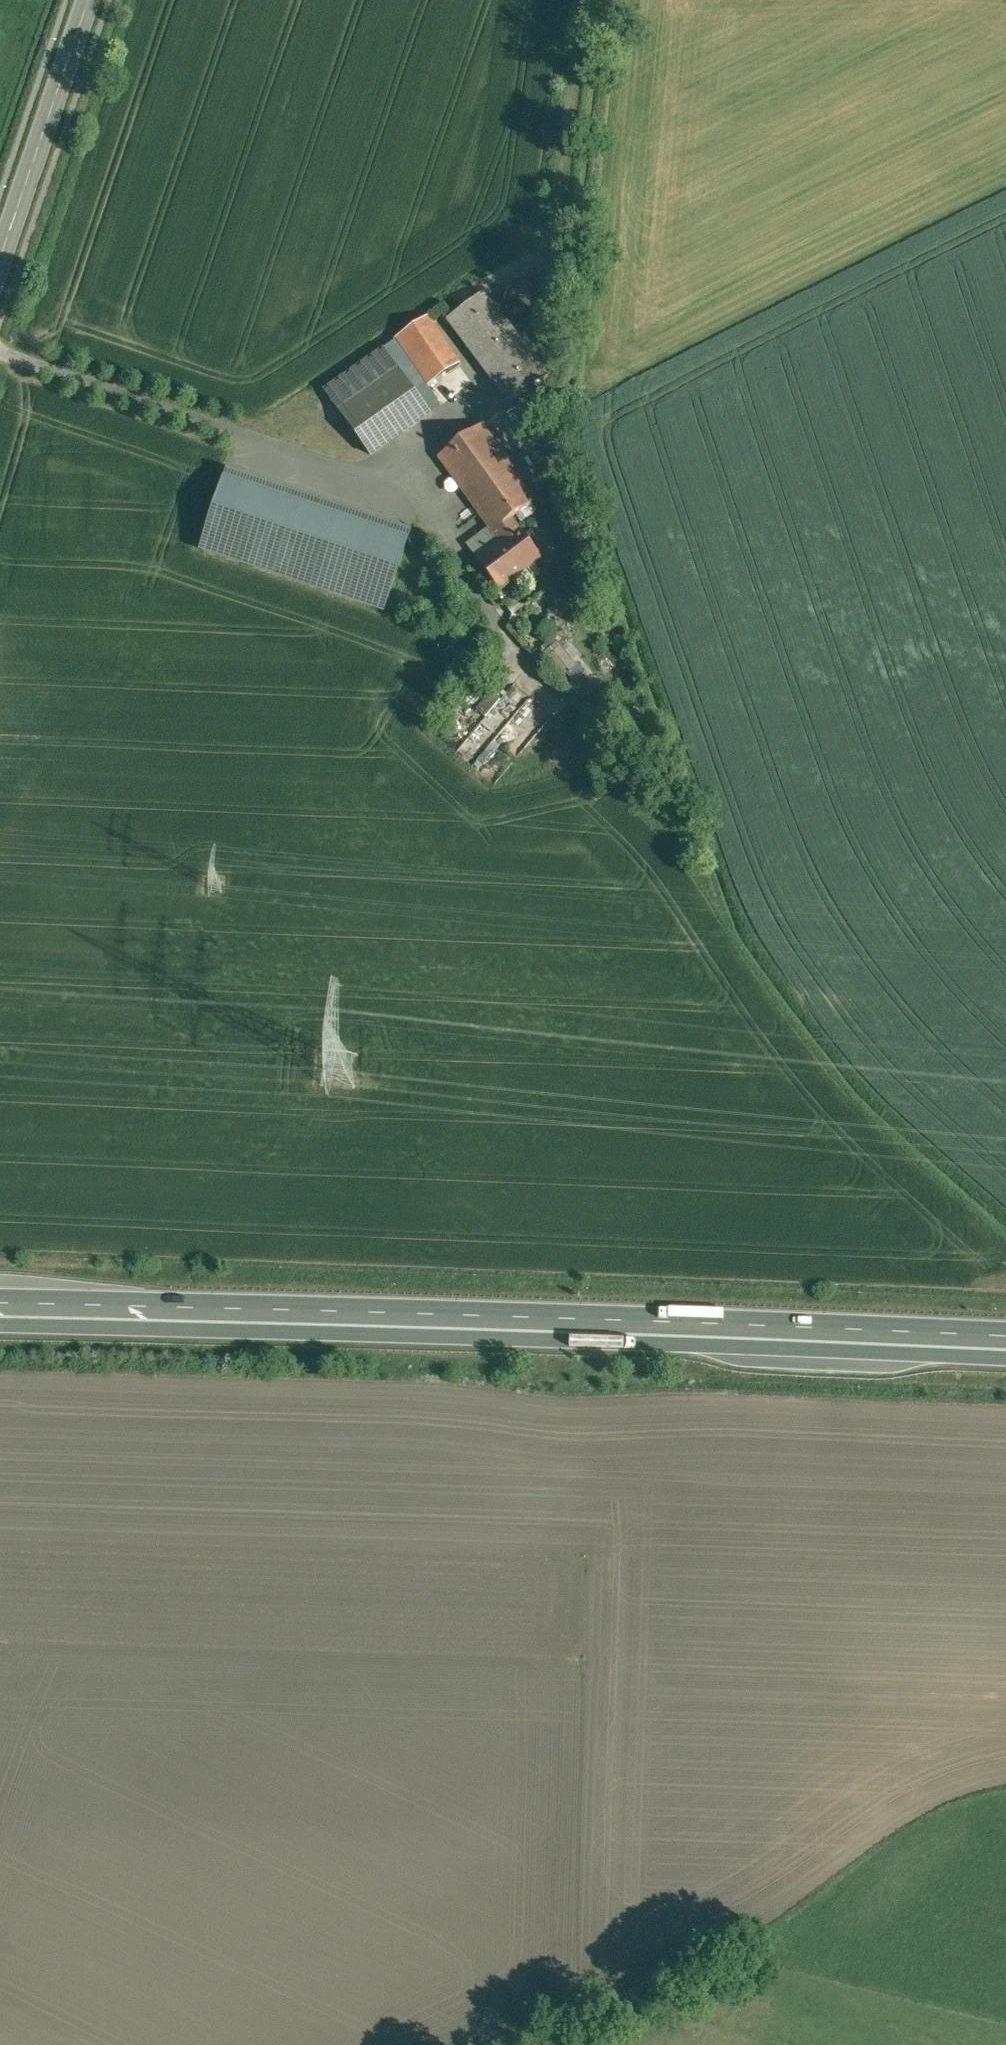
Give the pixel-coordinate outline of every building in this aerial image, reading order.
[(532,278),(529,278),(525,278),(522,279),(519,280),(516,282),(514,284),(512,287),(510,289),(510,291),(508,294),(508,297),(508,300),(508,303),(508,305),(509,308),(510,310),(512,312),(514,315),(517,317),(520,320),(524,321),(530,322),(536,321),(540,319),(544,316),(547,314),(549,311),(550,307),(551,304),(552,300),(551,296),(551,294),(550,292),(549,289),(548,287),(546,285),(544,283),(541,281),(537,279),(532,278)] [(548,376),(485,292),(449,319),(512,404),(548,376)] [(460,362),(430,317),(398,338),(429,385),(460,362)] [(431,413),(385,348),(325,390),(371,455),(431,413)] [(482,425),(441,456),(495,532),(495,531),(513,518),(536,501),(482,425)] [(424,535),(224,470),(196,555),(396,620),(424,535)] [(520,529),(513,518),(495,531),(503,542),(479,560),(501,589),(542,558),(521,528),(520,529)] [(565,682),(577,674),(555,643),(544,651),(565,682)]
